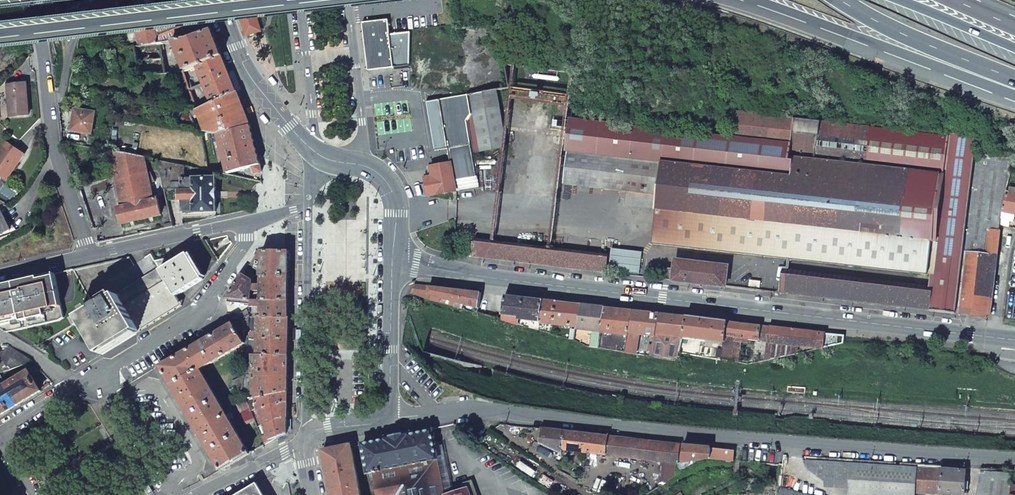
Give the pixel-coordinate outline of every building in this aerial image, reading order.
[(134,46),(159,43),(162,43),(174,41),(187,39),(210,30),(200,5),(170,10),(155,12),(150,13),(147,13),(145,13),(129,16),(131,30),(134,46)] [(153,5),(145,8),(147,13),(150,13),(155,12),(153,5)] [(240,16),(246,35),(260,32),(254,12),(240,16)] [(387,20),(361,23),(366,71),(392,68),(389,35),(387,20)] [(174,41),(185,70),(195,66),(221,55),(218,49),(210,30),(187,39),(174,41)] [(411,34),(389,35),(392,68),(411,67),(411,34)] [(223,61),(221,55),(195,66),(210,103),(236,93),(223,61)] [(6,87),(9,116),(28,114),(25,84),(6,87)] [(506,147),(495,91),(467,96),(471,115),(466,121),(471,145),(473,153),(506,147)] [(216,133),(248,125),(241,106),(236,93),(210,103),(195,110),(190,109),(193,116),(197,113),(204,131),(216,133)] [(471,115),(467,96),(439,101),(448,149),(470,145),(471,145),(466,121),(471,115)] [(92,132),(95,112),(75,108),(72,128),(92,132)] [(932,274),(931,285),(931,286),(783,269),(781,293),(956,313),(974,154),(1014,159),(1014,156),(1014,141),(977,136),(977,134),(947,131),(947,133),(734,112),(731,136),(573,120),(566,184),(661,194),(655,245),(932,274)] [(216,133),(226,174),(249,167),(251,173),(260,171),(248,125),(216,133)] [(4,180),(22,154),(5,142),(0,148),(0,177),(4,180)] [(452,163),(455,182),(477,178),(470,145),(448,149),(451,164),(452,163)] [(154,200),(150,184),(148,173),(145,158),(110,150),(122,206),(118,208),(121,224),(161,214),(158,199),(154,200)] [(1006,190),(1014,159),(974,154),(963,252),(995,256),(998,224),(1001,210),(1006,190)] [(192,178),(182,178),(182,165),(158,160),(167,200),(182,199),(183,211),(193,210),(194,212),(215,212),(214,177),(192,177),(192,178)] [(429,197),(457,192),(455,182),(452,163),(451,164),(431,167),(433,177),(429,178),(426,182),(429,197)] [(1014,213),(1014,191),(1006,190),(1001,210),(1014,213)] [(1014,213),(1001,210),(1000,216),(1012,219),(1014,213)] [(9,228),(0,212),(0,234),(9,228)] [(472,257),(605,272),(608,252),(474,237),(473,246),(472,257)] [(473,246),(462,245),(460,255),(472,257),(473,246)] [(289,252),(258,250),(254,259),(251,263),(261,263),(261,269),(259,270),(259,276),(261,276),(289,277),(289,264),(289,252)] [(963,252),(956,313),(988,317),(995,256),(963,252)] [(166,279),(176,297),(202,279),(188,254),(172,264),(166,258),(155,261),(160,269),(166,279)] [(130,257),(73,270),(86,293),(134,265),(130,257)] [(674,280),(760,290),(762,274),(727,270),(728,266),(677,260),(674,280)] [(123,307),(166,279),(160,269),(118,293),(118,294),(102,304),(101,303),(94,307),(94,309),(95,310),(117,297),(123,307)] [(22,301),(60,292),(56,274),(17,282),(21,297),(22,301)] [(252,301),(253,285),(253,279),(253,277),(250,276),(248,278),(243,275),(227,298),(252,302),(252,301)] [(289,277),(261,276),(261,285),(253,285),(252,301),(288,301),(289,277)] [(253,285),(261,285),(261,276),(257,276),(257,279),(253,279),(253,285)] [(166,279),(123,307),(139,332),(181,305),(176,297),(166,279)] [(21,297),(17,282),(0,286),(0,301),(21,297)] [(414,295),(453,306),(454,302),(463,304),(478,308),(480,293),(415,285),(412,295),(414,295)] [(504,296),(501,320),(511,323),(512,319),(517,320),(518,318),(540,321),(543,300),(504,296)] [(95,310),(80,319),(101,355),(103,354),(139,332),(123,307),(117,297),(95,310)] [(553,323),(556,302),(543,300),(540,321),(540,324),(543,324),(543,321),(553,323)] [(250,317),(288,318),(288,301),(252,301),(252,302),(248,316),(250,315),(250,317)] [(553,323),(552,324),(577,327),(580,305),(556,302),(553,323)] [(602,332),(604,308),(580,305),(577,327),(575,340),(585,346),(600,348),(602,332)] [(626,353),(632,311),(604,308),(602,332),(621,334),(618,352),(626,353)] [(94,309),(79,317),(80,319),(95,310),(94,309)] [(639,334),(654,337),(659,314),(632,311),(626,353),(636,355),(639,334)] [(654,337),(651,357),(672,361),(679,357),(680,354),(681,343),(683,337),(686,317),(659,314),(654,337)] [(288,318),(250,317),(250,315),(248,316),(247,317),(245,316),(240,319),(241,320),(234,325),(239,333),(249,328),(248,338),(248,339),(288,340),(288,318)] [(683,337),(724,342),(726,322),(686,317),(683,337)] [(743,359),(742,338),(761,340),(761,326),(726,322),(724,342),(723,349),(721,360),(747,364),(748,363),(748,359),(743,359)] [(160,367),(220,471),(249,454),(229,420),(232,419),(233,416),(231,413),(228,413),(226,414),(208,384),(210,383),(208,379),(206,380),(200,370),(207,366),(208,368),(214,364),(214,362),(236,349),(237,352),(234,364),(244,366),(246,355),(248,355),(248,342),(245,343),(244,341),(239,333),(234,325),(160,367)] [(768,342),(797,345),(820,348),(843,343),(844,335),(768,326),(768,342)] [(248,355),(287,356),(288,340),(248,339),(248,342),(248,355)] [(797,345),(768,342),(767,359),(797,352),(797,345)] [(723,349),(681,343),(680,354),(721,360),(723,349)] [(20,368),(32,364),(26,359),(10,349),(0,354),(0,360),(6,372),(20,368)] [(287,356),(248,355),(246,355),(244,366),(244,369),(253,368),(253,376),(255,398),(287,392),(287,356)] [(39,392),(26,372),(0,388),(0,416),(39,392)] [(251,398),(249,374),(243,374),(243,376),(241,385),(240,390),(245,399),(251,398)] [(243,376),(232,382),(236,388),(241,385),(243,376)] [(257,410),(287,403),(287,392),(255,398),(251,398),(245,399),(246,402),(250,412),(257,410)] [(237,405),(239,413),(241,412),(246,424),(254,421),(250,412),(246,402),(237,405)] [(257,410),(263,425),(287,416),(287,403),(257,410)] [(287,416),(263,425),(257,427),(265,445),(276,439),(276,438),(286,434),(287,416)] [(528,433),(527,439),(539,445),(541,429),(530,427),(529,433),(528,433)] [(539,445),(561,455),(562,450),(564,431),(541,429),(539,445)] [(434,444),(432,431),(410,435),(410,433),(383,438),(384,441),(361,445),(368,474),(374,473),(378,490),(379,494),(444,494),(434,444)] [(562,450),(606,455),(608,436),(564,431),(562,450)] [(606,455),(627,457),(628,439),(608,436),(606,455)] [(680,444),(628,439),(627,457),(660,460),(679,462),(680,444)] [(711,448),(680,444),(679,462),(689,463),(695,463),(710,458),(711,448)] [(321,451),(330,491),(358,486),(350,445),(321,451)] [(734,451),(711,448),(710,458),(733,461),(734,451)] [(816,458),(806,457),(806,462),(806,465),(815,473),(816,458)] [(816,458),(815,473),(824,480),(849,482),(848,494),(913,494),(914,494),(915,468),(915,465),(816,458)] [(679,462),(660,460),(659,487),(678,474),(679,462)] [(679,462),(678,474),(689,466),(691,465),(689,463),(679,462)] [(940,469),(915,468),(914,494),(924,494),(938,494),(940,469)] [(938,494),(949,494),(950,494),(964,494),(965,470),(940,469),(938,494)] [(1013,472),(981,470),(976,494),(1010,494),(1013,472)] [(793,492),(794,479),(781,476),(780,489),(779,494),(806,494),(793,492)] [(657,488),(654,483),(643,489),(647,494),(657,488)] [(358,486),(330,491),(331,494),(360,494),(358,486)]
